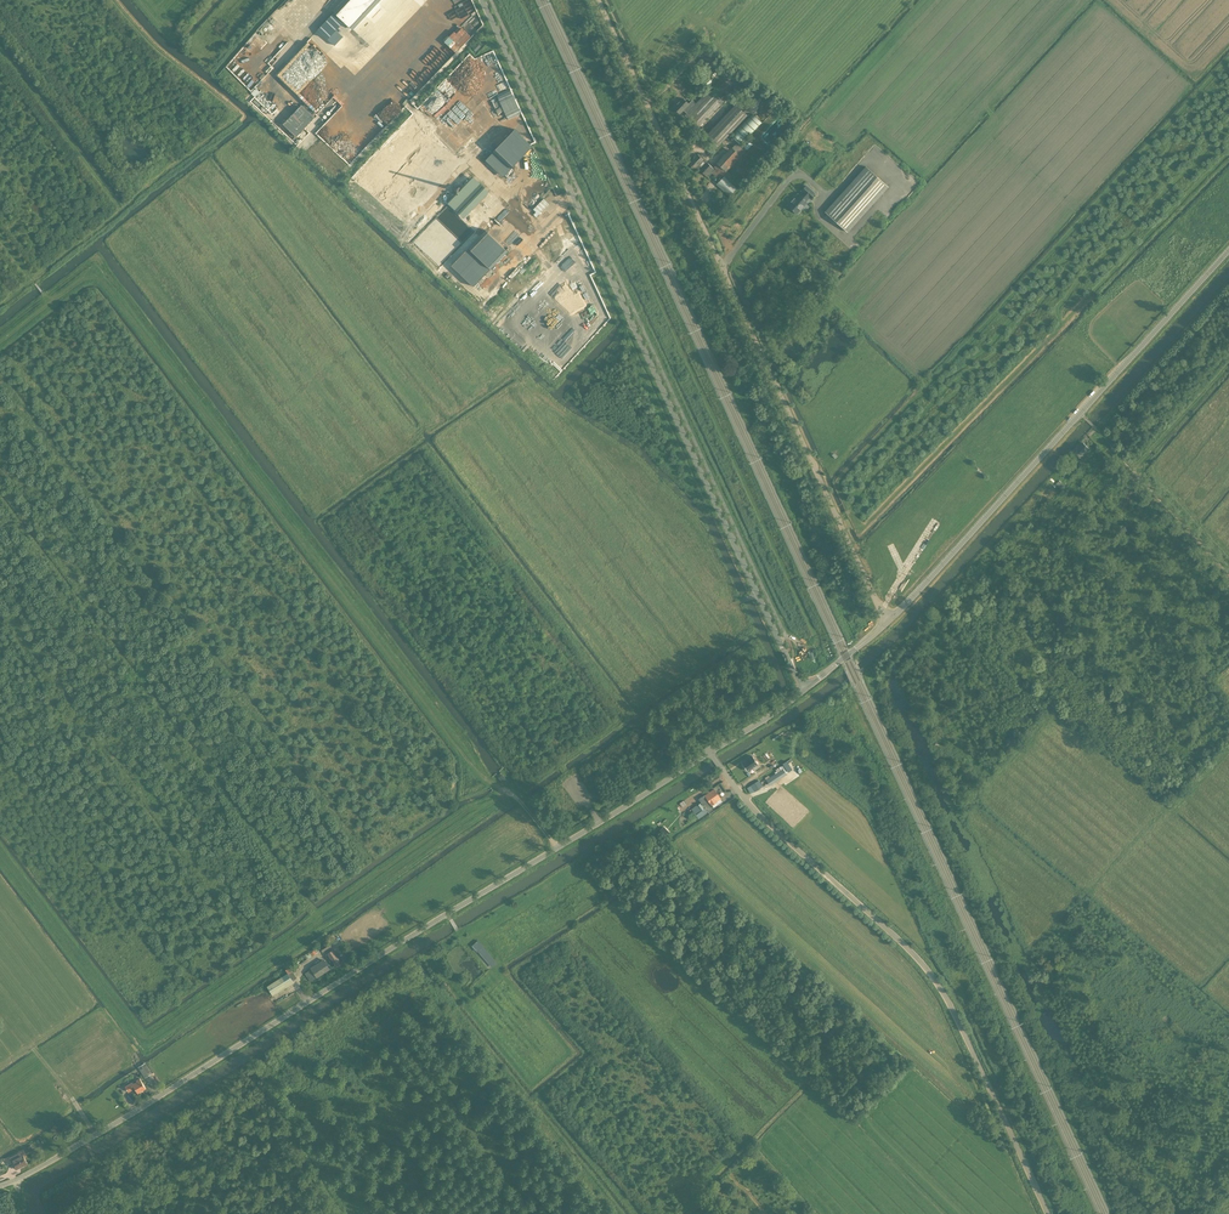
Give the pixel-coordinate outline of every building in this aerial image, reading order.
[(335,12),(344,20),(344,21),(352,29),(379,0),(346,0),(335,12)] [(664,50),(670,55),(674,49),(669,45),(664,50)] [(686,113),(685,115),(698,128),(723,101),(710,88),(696,103),(686,113)] [(686,113),(696,103),(692,100),(688,104),(682,98),(676,104),(676,103),(673,106),(674,107),(673,107),(675,109),(674,110),(677,113),(678,112),(679,113),(683,110),(686,113)] [(301,104),(283,124),(296,137),(315,117),(301,104)] [(736,104),(706,135),(718,146),(747,115),(736,104)] [(752,113),(731,136),(741,145),(762,122),(752,113)] [(494,151),(485,160),(503,177),(511,168),(532,146),(514,129),(493,150),(494,151)] [(747,139),(742,145),(747,150),(752,144),(747,139)] [(714,167),(729,181),(733,177),(727,171),(746,151),(737,142),(732,147),(731,146),(716,163),(717,163),(714,167)] [(712,154),(715,151),(711,146),(707,150),(712,154)] [(700,170),(707,163),(698,154),(688,164),(694,170),(697,167),(700,170)] [(707,163),(700,170),(706,175),(708,177),(712,173),(720,180),(716,184),(729,196),(736,188),(729,182),(729,181),(714,167),(716,169),(715,170),(713,168),(707,163)] [(866,166),(825,211),(847,232),(888,187),(866,166)] [(798,194),(788,205),(797,213),(798,212),(799,212),(801,210),(801,208),(807,202),(805,201),(809,197),(810,198),(814,193),(806,186),(802,191),(803,191),(799,195),(798,194)] [(899,203),(903,200),(899,195),(895,198),(899,203)] [(538,217),(550,204),(542,196),(533,206),(534,208),(531,211),(538,217)] [(486,230),(451,265),(473,286),(507,251),(486,230)] [(525,261),(517,269),(520,274),(523,276),(527,282),(531,279),(535,283),(537,286),(546,276),(547,275),(550,277),(561,270),(568,261),(546,242),(539,246),(528,259),(525,261)] [(841,245),(836,253),(842,257),(847,249),(841,245)] [(548,286),(553,291),(558,286),(554,281),(548,286)] [(488,284),(484,287),(488,292),(492,289),(488,284)] [(1083,443),(1077,449),(1078,450),(1075,452),(1081,458),(1083,455),(1082,454),(1088,448),(1083,443)] [(1067,464),(1060,472),(1060,473),(1059,474),(1063,477),(1071,468),(1067,464)] [(1062,483),(1059,480),(1056,483),(1062,489),(1064,486),(1062,484),(1062,483)] [(933,536),(940,521),(932,518),(928,527),(927,526),(925,531),(930,533),(929,535),(933,536)] [(750,756),(739,763),(744,770),(755,763),(750,756)] [(769,784),(786,773),(783,768),(766,779),(769,784)] [(751,794),(762,785),(757,779),(746,787),(751,794)] [(712,804),(716,801),(720,798),(714,789),(705,795),(712,804)] [(700,803),(692,809),(696,815),(699,812),(701,816),(708,811),(705,808),(704,808),(700,803)] [(669,833),(664,827),(659,831),(664,837),(669,833)] [(484,946),(478,940),(472,945),(477,952),(478,951),(482,956),(480,958),(482,960),(479,963),(481,965),(477,968),(481,972),(485,969),(487,972),(497,962),(483,947),(484,946)] [(328,941),(319,947),(323,953),(332,947),(328,941)] [(334,949),(325,955),(330,962),(332,960),(336,967),(342,963),(336,953),(334,949)] [(309,952),(293,964),(296,968),(312,956),(309,952)] [(311,969),(305,973),(310,981),(316,977),(317,978),(330,969),(323,959),(310,967),(311,969)] [(288,973),(267,986),(273,996),(294,983),(288,973)] [(145,1063),(138,1067),(145,1078),(152,1073),(145,1063)] [(132,1082),(125,1086),(128,1092),(135,1088),(138,1093),(146,1088),(140,1078),(137,1080),(137,1082),(133,1084),(132,1082)] [(17,1154),(11,1157),(17,1169),(27,1163),(23,1155),(19,1157),(17,1154)]
